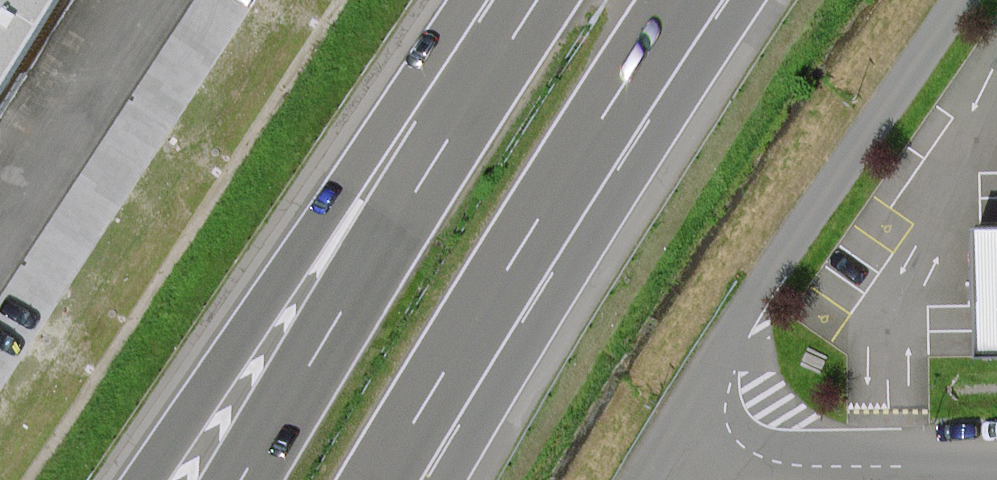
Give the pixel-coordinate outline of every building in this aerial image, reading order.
[(74,0),(0,0),(0,120),(74,0)] [(977,241),(979,352),(996,351),(996,240),(977,241)]
